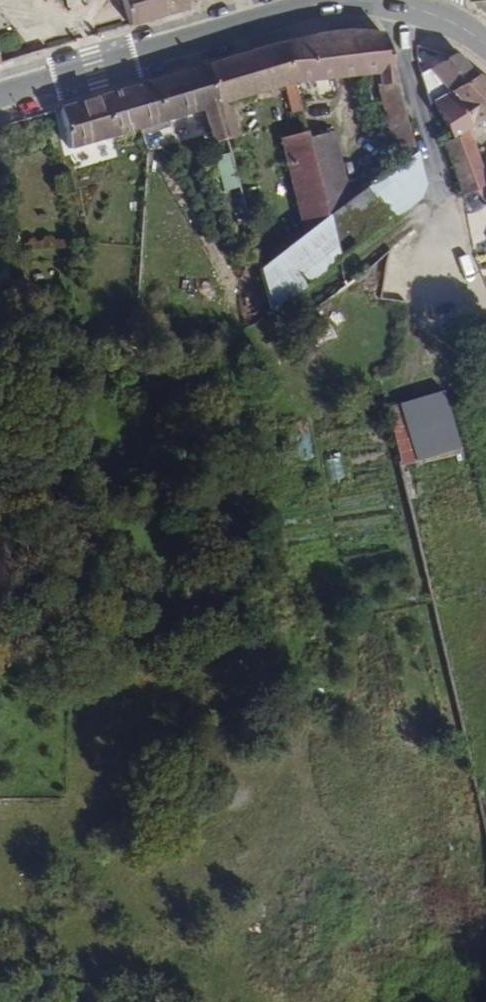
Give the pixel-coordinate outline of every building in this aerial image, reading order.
[(156,0),(121,0),(129,26),(158,18),(156,0)] [(186,0),(156,0),(158,18),(186,10),(186,3),(186,0)] [(359,77),(348,30),(306,36),(282,42),(293,83),(359,77)] [(406,123),(381,33),(348,30),(359,77),(376,75),(378,85),(376,87),(387,128),(406,123)] [(293,83),(282,42),(205,65),(219,115),(230,112),(227,101),(286,85),(293,83)] [(475,76),(456,53),(421,73),(431,100),(448,91),(475,76)] [(219,115),(205,65),(131,87),(140,127),(201,109),(210,143),(226,139),(219,115)] [(475,76),(448,91),(468,129),(485,118),(485,86),(475,76)] [(300,113),(293,83),(286,85),(294,115),(300,113)] [(140,127),(131,87),(59,108),(66,148),(140,127)] [(468,129),(448,91),(431,100),(451,138),(468,129)] [(236,136),(230,112),(219,115),(226,139),(236,136)] [(415,154),(406,123),(387,128),(398,167),(415,154)] [(468,129),(451,138),(443,143),(461,196),(473,191),(484,203),(485,201),(485,169),(481,174),(468,129)] [(351,201),(331,132),(307,138),(327,217),(351,201)] [(307,138),(306,134),(281,139),(303,236),(327,217),(307,138)] [(339,261),(419,198),(424,182),(415,154),(398,167),(351,201),(327,217),(339,261)] [(339,261),(327,217),(303,236),(260,269),(271,312),(339,261)] [(457,450),(441,391),(384,408),(397,466),(457,450)]
